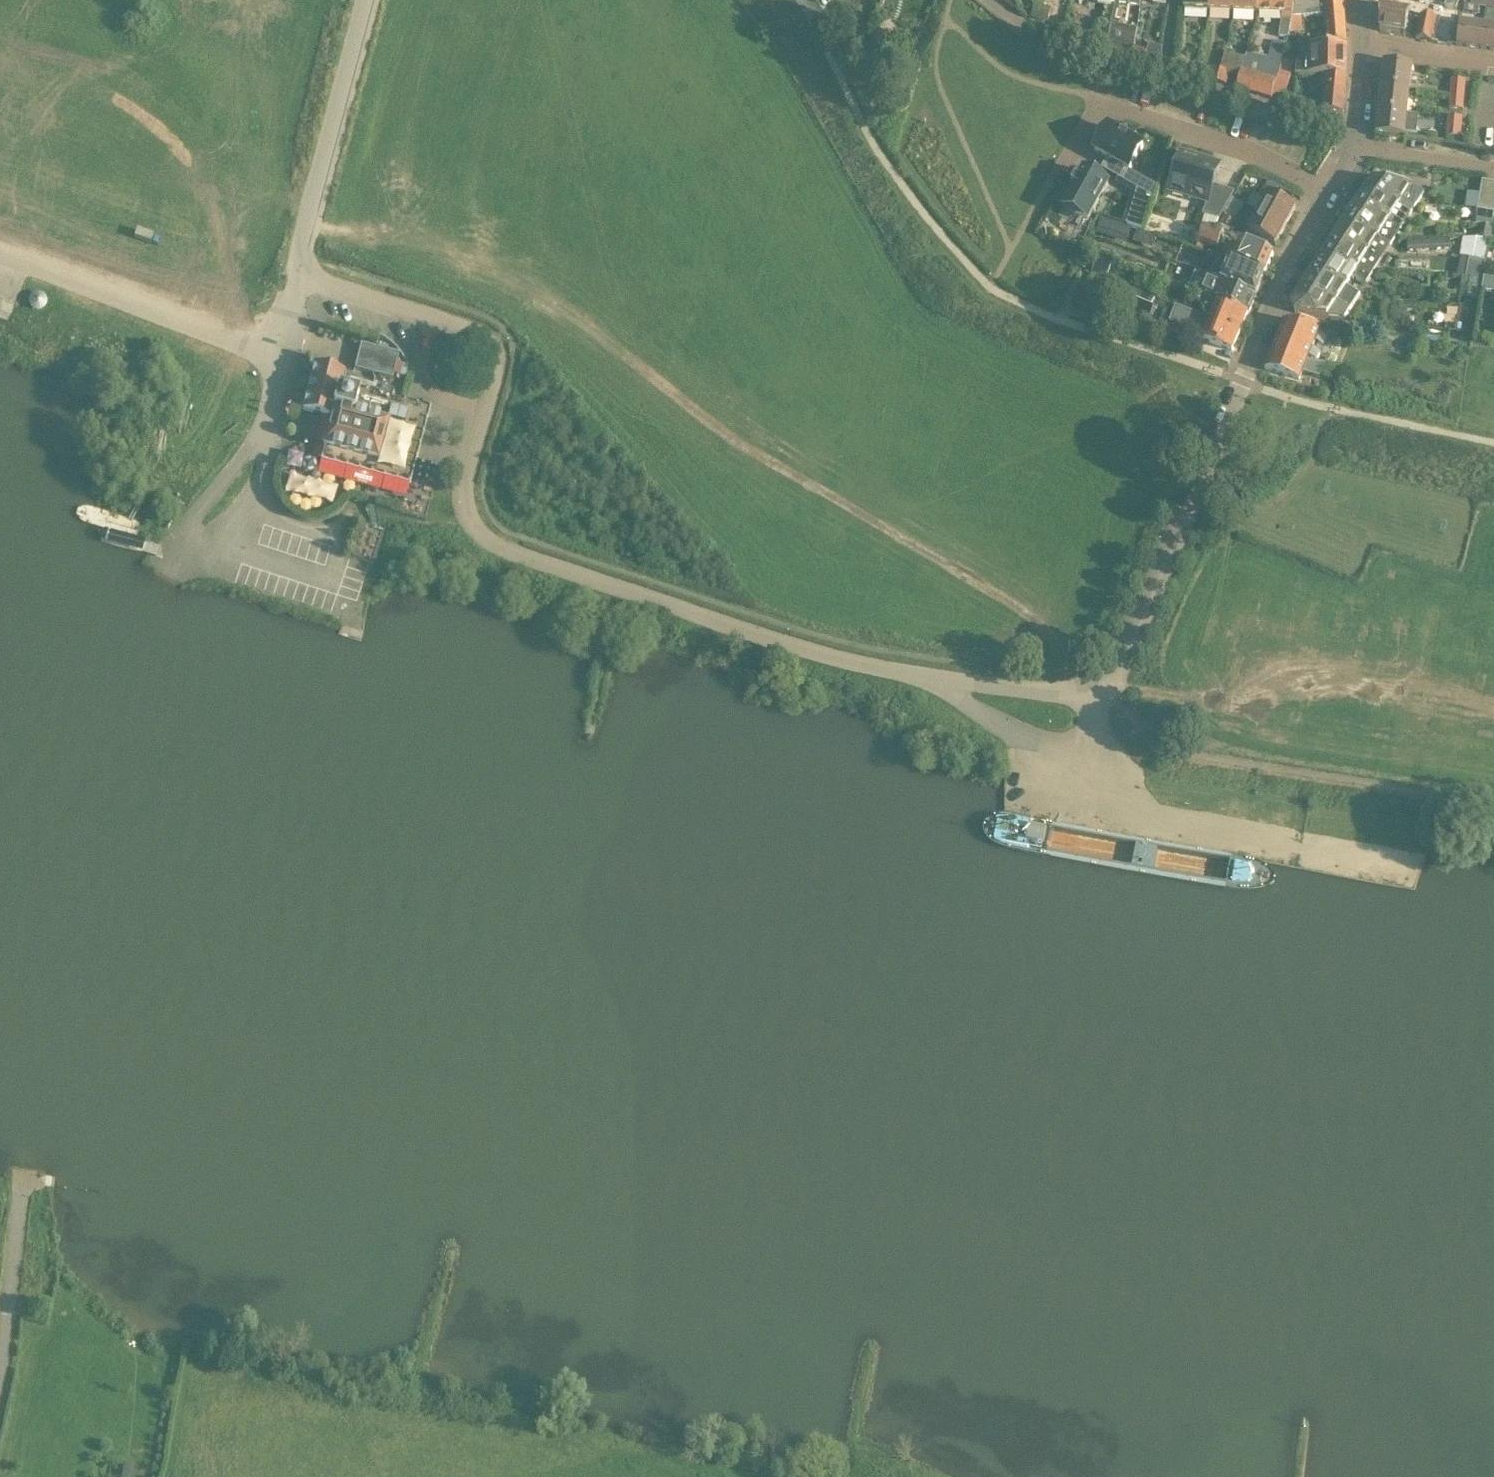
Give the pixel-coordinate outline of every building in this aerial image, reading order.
[(1115,4),(1139,8),(1140,0),(1116,0),(1115,4)] [(1208,11),(1209,0),(1184,0),(1184,10),(1208,11)] [(1208,11),(1233,12),(1233,0),(1209,0),(1208,11)] [(1257,13),(1258,12),(1258,0),(1233,0),(1233,12),(1257,13)] [(1258,12),(1257,13),(1281,15),(1281,24),(1290,25),(1291,19),(1293,5),(1294,0),(1258,0),(1258,12)] [(1316,48),(1346,50),(1343,1),(1344,1),(1344,0),(1294,0),(1293,5),(1291,19),(1324,16),(1326,39),(1316,40),(1316,48)] [(1378,6),(1380,6),(1408,9),(1410,10),(1412,11),(1419,12),(1422,13),(1424,0),(1376,0),(1378,6)] [(1445,0),(1442,9),(1456,10),(1460,0),(1442,0),(1445,0)] [(1470,6),(1493,9),(1493,0),(1471,0),(1470,6)] [(1040,20),(1043,7),(1034,6),(1031,18),(1040,20)] [(1051,9),(1043,7),(1040,20),(1048,22),(1051,9)] [(1406,27),(1408,10),(1380,7),(1380,26),(1380,33),(1409,37),(1410,28),(1406,27)] [(1416,40),(1433,42),(1440,18),(1419,13),(1416,40)] [(1111,24),(1109,38),(1105,48),(1129,57),(1133,46),(1134,47),(1137,28),(1111,24)] [(1290,25),(1281,24),(1279,38),(1288,39),(1291,25),(1290,25)] [(1481,49),(1484,27),(1459,24),(1456,46),(1481,49)] [(1493,51),(1493,28),(1484,27),(1481,49),(1493,51)] [(1245,58),(1244,58),(1238,79),(1235,88),(1270,99),(1275,81),(1277,82),(1287,45),(1273,41),(1268,58),(1247,53),(1245,58)] [(1147,51),(1134,47),(1133,46),(1129,57),(1144,61),(1147,51)] [(1296,78),(1311,78),(1346,79),(1346,50),(1316,48),(1300,47),(1296,78)] [(1228,76),(1238,79),(1244,58),(1224,54),(1220,70),(1212,68),(1209,80),(1225,85),(1228,76)] [(1381,88),(1410,91),(1412,66),(1384,63),(1381,88)] [(1346,81),(1346,79),(1311,78),(1310,91),(1325,93),(1323,115),(1343,118),(1346,81)] [(1451,95),(1464,96),(1465,82),(1452,81),(1451,95)] [(1407,115),(1410,91),(1381,88),(1379,112),(1407,115)] [(1463,111),(1464,96),(1451,95),(1449,110),(1463,111)] [(1407,115),(1379,112),(1377,134),(1376,136),(1405,139),(1405,138),(1405,133),(1417,134),(1419,116),(1407,115)] [(1462,120),(1449,118),(1446,138),(1460,139),(1462,120)] [(1102,168),(1101,170),(1123,183),(1129,173),(1143,148),(1109,128),(1095,152),(1108,160),(1103,169),(1102,168)] [(1182,155),(1173,184),(1174,184),(1175,181),(1193,187),(1192,190),(1211,196),(1204,217),(1219,221),(1235,193),(1214,186),(1220,167),(1182,155)] [(1087,221),(1108,185),(1084,171),(1078,181),(1076,180),(1073,187),(1074,188),(1063,207),(1087,221)] [(1372,182),(1361,198),(1399,203),(1397,205),(1411,214),(1424,194),(1411,185),(1406,185),(1404,181),(1402,177),(1393,177),(1390,179),(1388,183),(1372,182)] [(1483,212),(1493,214),(1493,213),(1493,184),(1482,182),(1477,211),(1483,212)] [(1157,188),(1149,184),(1143,194),(1153,199),(1157,188)] [(1263,204),(1258,214),(1248,233),(1274,247),(1294,209),(1274,199),(1276,195),(1265,189),(1258,201),(1263,204)] [(1146,212),(1153,199),(1143,194),(1136,206),(1146,212)] [(1400,231),(1411,214),(1397,205),(1399,203),(1361,198),(1351,214),(1365,216),(1389,219),(1387,223),(1400,231)] [(1483,212),(1481,226),(1493,227),(1493,222),(1493,214),(1483,212)] [(1351,214),(1340,231),(1351,232),(1379,236),(1377,238),(1390,247),(1400,231),(1387,223),(1389,219),(1365,216),(1351,214)] [(1235,223),(1226,217),(1221,225),(1231,231),(1235,223)] [(1130,240),(1133,229),(1113,222),(1109,233),(1130,240)] [(1223,234),(1203,226),(1199,244),(1218,252),(1223,234)] [(1491,241),(1493,230),(1493,227),(1481,226),(1478,239),(1491,241)] [(1380,263),(1390,247),(1377,238),(1379,236),(1351,232),(1340,231),(1330,247),(1368,252),(1366,255),(1380,263)] [(1475,260),(1487,261),(1491,241),(1478,239),(1476,239),(1472,260),(1475,260)] [(1455,249),(1454,241),(1414,243),(1413,251),(1455,249)] [(1222,260),(1232,262),(1265,276),(1273,257),(1241,243),(1236,253),(1227,249),(1222,260)] [(1115,253),(1098,246),(1095,254),(1112,260),(1115,253)] [(1330,247),(1320,263),(1358,268),(1356,271),(1369,279),(1380,263),(1366,255),(1368,252),(1330,247)] [(1256,298),(1265,276),(1232,262),(1222,260),(1207,256),(1200,274),(1213,280),(1223,284),(1222,285),(1234,290),(1234,288),(1256,298)] [(1466,279),(1471,280),(1480,282),(1484,262),(1469,260),(1466,279)] [(1108,267),(1094,261),(1090,272),(1103,277),(1108,267)] [(1365,286),(1369,279),(1356,271),(1358,268),(1320,263),(1309,279),(1316,280),(1349,284),(1352,278),(1365,286)] [(1162,285),(1142,277),(1137,290),(1156,298),(1162,285)] [(1309,279),(1298,296),(1338,301),(1336,303),(1350,311),(1360,296),(1347,288),(1349,284),(1316,280),(1309,279)] [(1484,279),(1482,292),(1493,294),(1493,280),(1484,279)] [(1215,303),(1247,316),(1256,298),(1234,288),(1234,290),(1222,285),(1223,284),(1213,280),(1205,297),(1204,298),(1215,303)] [(1480,282),(1471,280),(1468,293),(1480,295),(1483,282),(1480,282)] [(1155,299),(1127,288),(1120,305),(1149,317),(1155,299)] [(1466,303),(1465,306),(1478,309),(1480,295),(1468,293),(1468,294),(1460,292),(1458,301),(1466,303)] [(1206,320),(1240,334),(1247,316),(1215,303),(1204,298),(1205,297),(1198,294),(1197,296),(1206,320)] [(30,298),(28,300),(27,303),(28,307),(29,309),(31,312),(34,313),(37,314),(40,313),(43,312),(45,309),(46,307),(46,303),(46,301),(44,298),(42,296),(39,295),(35,295),(32,296),(30,298)] [(1345,319),(1350,311),(1336,303),(1338,301),(1298,296),(1292,307),(1295,316),(1345,319)] [(1478,309),(1465,306),(1459,333),(1472,337),(1478,309)] [(1231,353),(1240,334),(1206,320),(1192,314),(1182,310),(1177,322),(1187,326),(1205,334),(1202,340),(1231,353)] [(1320,330),(1282,325),(1264,370),(1297,381),(1300,376),(1319,382),(1324,369),(1305,363),(1320,330)] [(398,355),(360,345),(354,370),(391,380),(398,355)] [(321,461),(408,485),(415,459),(429,410),(340,385),(344,373),(314,365),(301,410),(330,419),(322,446),(325,447),(321,461)]
